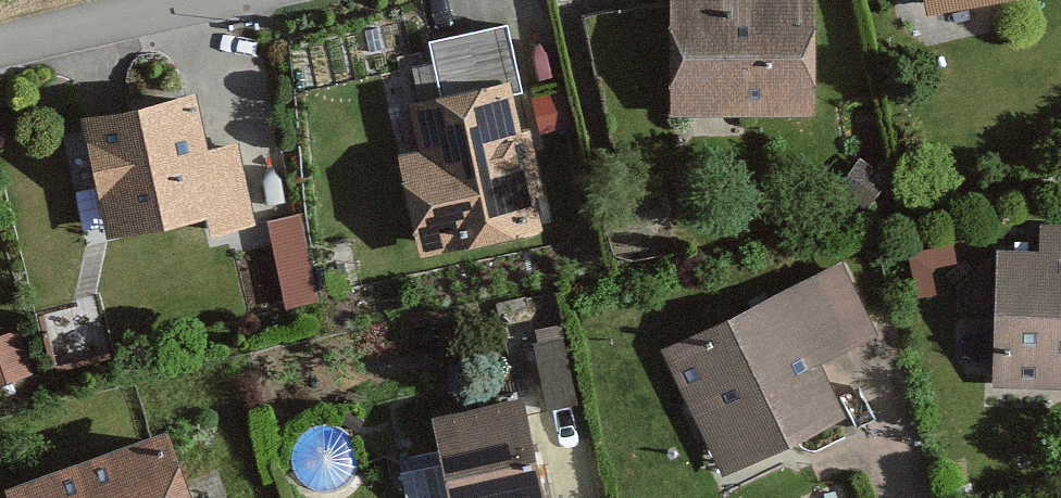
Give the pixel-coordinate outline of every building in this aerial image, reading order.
[(671,117),(816,115),(815,0),(669,0),(671,117)] [(929,16),(1004,0),(926,0),(929,16)] [(365,52),(409,245),(547,214),(503,21),(365,52)] [(40,115),(80,247),(221,205),(181,73),(40,115)] [(889,183),(859,157),(835,185),(866,211),(889,183)] [(267,209),(289,296),(324,287),(302,200),(267,209)] [(1001,376),(1060,378),(1060,232),(1053,232),(1052,254),(1004,253),(1001,376)] [(728,462),(834,412),(778,296),(673,347),(728,462)] [(0,337),(0,387),(36,375),(21,330),(0,337)] [(442,416),(458,497),(537,497),(518,401),(442,416)] [(15,484),(20,497),(186,497),(164,434),(15,484)]
